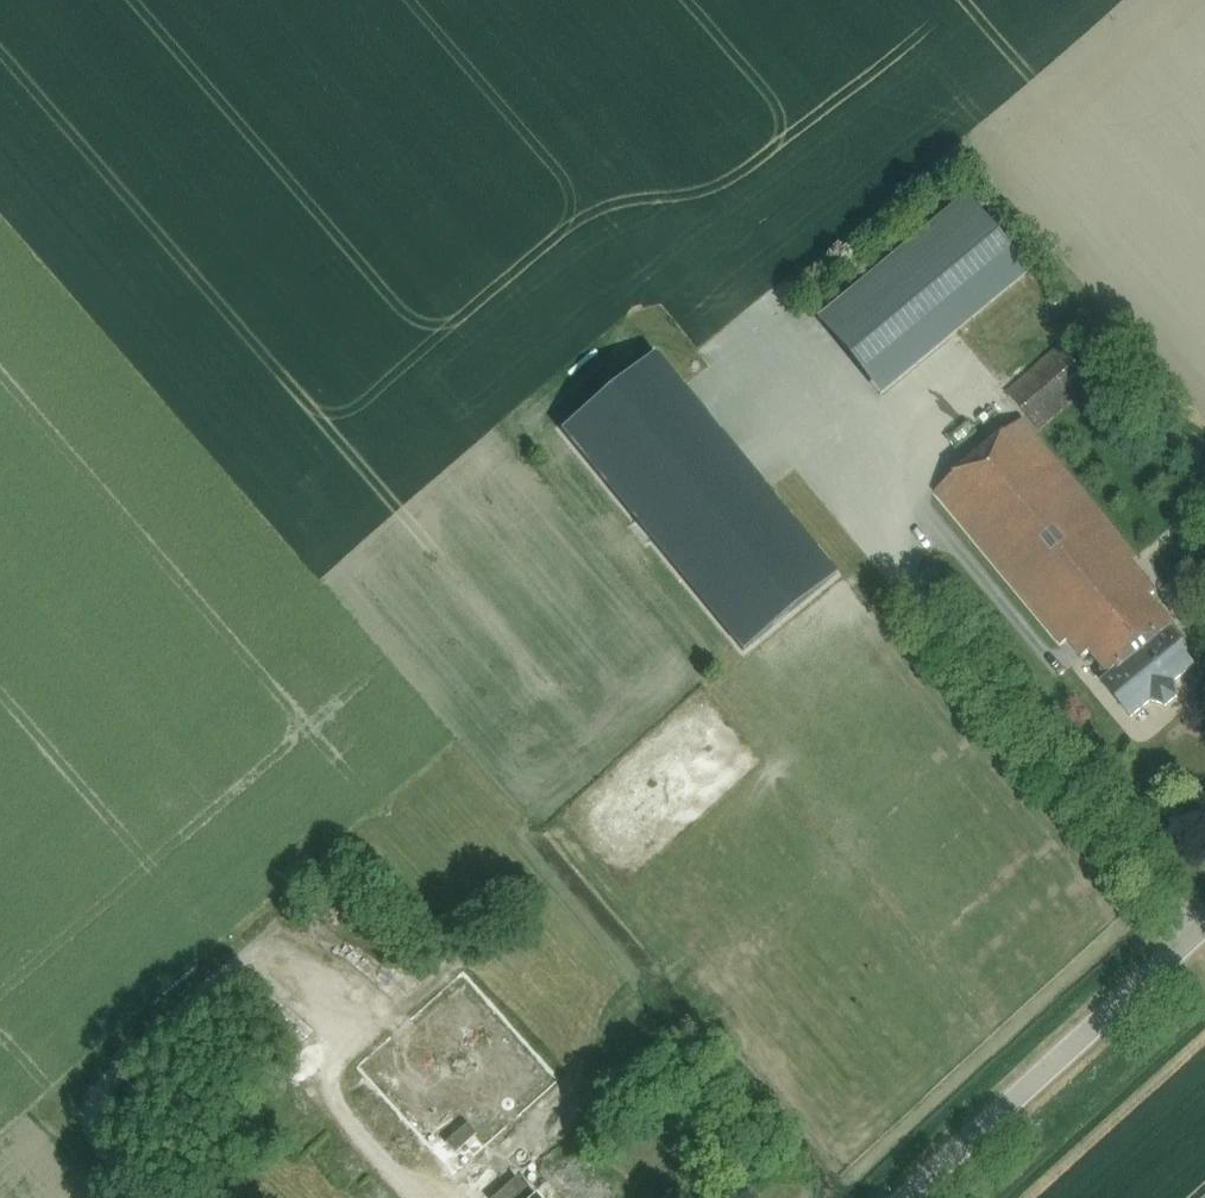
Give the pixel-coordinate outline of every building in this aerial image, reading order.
[(968,197),(812,312),(872,394),(1028,279),(968,197)] [(1038,429),(1092,383),(1060,345),(1006,391),(1038,429)] [(655,354),(561,431),(742,651),(835,574),(655,354)] [(1153,701),(1165,707),(1178,696),(1174,683),(1194,666),(1166,633),(1174,627),(1149,597),(1156,592),(1132,563),(1137,559),(1023,419),(936,491),(1064,644),(1069,640),(1084,657),(1091,652),(1111,676),(1104,682),(1133,717),(1153,701)] [(462,989),(353,1082),(447,1193),(556,1099),(462,989)] [(496,1182),(477,1197),(509,1197),(496,1182)]
